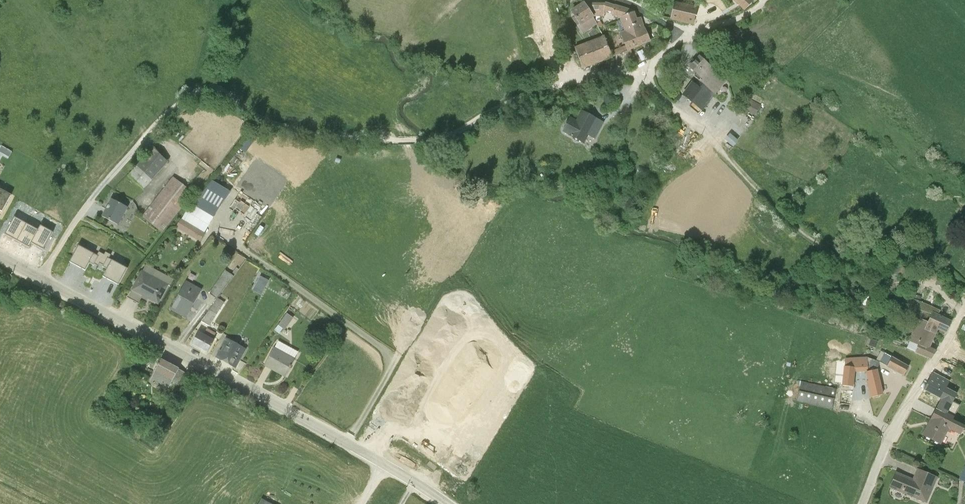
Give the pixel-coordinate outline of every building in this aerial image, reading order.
[(592,16),(604,16),(604,10),(612,13),(615,6),(610,4),(587,4),(588,0),(586,0),(583,0),(584,3),(592,16)] [(743,11),(753,1),(751,0),(732,0),(743,11)] [(674,1),(670,18),(693,23),(697,7),(674,1)] [(592,16),(584,3),(571,11),(574,16),(571,18),(582,34),(597,24),(592,16)] [(615,6),(612,13),(612,15),(619,18),(632,12),(631,10),(615,6)] [(632,12),(619,18),(620,19),(616,21),(622,36),(643,28),(640,18),(635,19),(632,12)] [(626,45),(628,50),(650,40),(644,27),(643,28),(622,36),(626,45)] [(612,56),(610,51),(604,35),(574,47),(583,68),(612,56)] [(610,51),(612,56),(628,50),(626,45),(610,51)] [(639,56),(631,59),(634,64),(641,60),(639,56)] [(692,82),(683,94),(703,109),(726,80),(698,58),(690,67),(696,73),(694,76),(699,80),(696,84),(692,82)] [(750,99),(744,110),(754,115),(760,105),(750,99)] [(570,119),(564,131),(584,142),(588,136),(594,139),(602,123),(582,112),(576,122),(570,119)] [(738,141),(742,134),(733,127),(728,133),(738,141)] [(0,149),(0,152),(9,157),(12,152),(1,146),(0,149)] [(136,166),(128,175),(144,190),(152,181),(151,180),(168,162),(153,148),(137,167),(136,166)] [(172,177),(141,217),(162,233),(193,193),(172,177)] [(637,188),(635,193),(644,198),(646,193),(637,188)] [(2,212),(11,195),(0,189),(0,211),(2,212)] [(111,199),(102,217),(118,225),(128,208),(111,199)] [(181,219),(204,233),(213,217),(190,204),(181,219)] [(204,233),(181,219),(175,227),(200,242),(204,233)] [(78,245),(69,262),(85,271),(89,263),(93,265),(94,264),(98,266),(102,258),(78,245)] [(107,257),(102,267),(106,269),(102,276),(118,285),(127,268),(107,257)] [(132,290),(142,295),(158,303),(167,286),(169,287),(173,279),(145,264),(132,289),(132,290)] [(216,300),(217,298),(233,276),(225,270),(208,294),(216,300)] [(260,276),(252,291),(260,296),(269,281),(260,276)] [(186,281),(170,309),(186,318),(201,290),(186,281)] [(924,329),(934,333),(936,328),(946,332),(951,322),(937,315),(940,310),(928,305),(919,302),(921,296),(915,294),(918,285),(911,282),(907,292),(904,290),(902,295),(901,295),(899,303),(921,310),(931,313),(924,329)] [(132,290),(132,289),(131,288),(126,297),(139,304),(142,295),(132,290)] [(861,304),(874,306),(874,305),(875,298),(863,295),(861,303),(861,304)] [(217,298),(216,300),(200,322),(209,326),(224,303),(217,298)] [(874,306),(861,304),(859,304),(859,308),(861,308),(860,313),(873,315),(874,306)] [(931,313),(921,310),(908,341),(909,341),(906,348),(931,358),(936,350),(929,347),(934,333),(924,329),(931,313)] [(287,313),(274,330),(278,334),(282,328),(284,330),(293,318),(287,313)] [(294,326),(300,318),(295,315),(290,323),(294,326)] [(199,332),(192,344),(207,352),(215,338),(214,337),(215,334),(206,329),(204,334),(199,332)] [(236,358),(239,360),(245,349),(226,338),(216,357),(232,366),(236,358)] [(870,339),(868,345),(876,348),(878,341),(870,339)] [(276,367),(287,373),(295,359),(294,359),(298,352),(277,341),(264,365),(274,371),(276,367)] [(855,356),(854,371),(866,372),(868,380),(867,381),(871,397),(882,394),(876,370),(879,363),(903,376),(905,372),(908,366),(895,359),(880,351),(879,353),(876,360),(867,357),(867,356),(855,356)] [(854,371),(855,356),(844,357),(841,386),(852,387),(854,371)] [(161,359),(150,379),(168,388),(171,381),(178,384),(185,372),(161,359)] [(276,367),(274,371),(285,376),(287,373),(276,367)] [(946,388),(947,385),(949,382),(933,373),(923,389),(942,399),(937,409),(954,417),(964,398),(961,396),(946,388)] [(801,381),(796,401),(831,409),(836,389),(801,381)] [(946,388),(961,396),(963,392),(947,385),(946,388)] [(933,420),(925,436),(941,444),(947,432),(950,433),(951,430),(960,435),(964,425),(952,419),(954,417),(937,409),(936,409),(931,419),(933,420)] [(933,420),(931,419),(930,419),(922,434),(925,436),(933,420)] [(896,472),(889,487),(927,503),(937,477),(916,469),(912,479),(896,472)]
